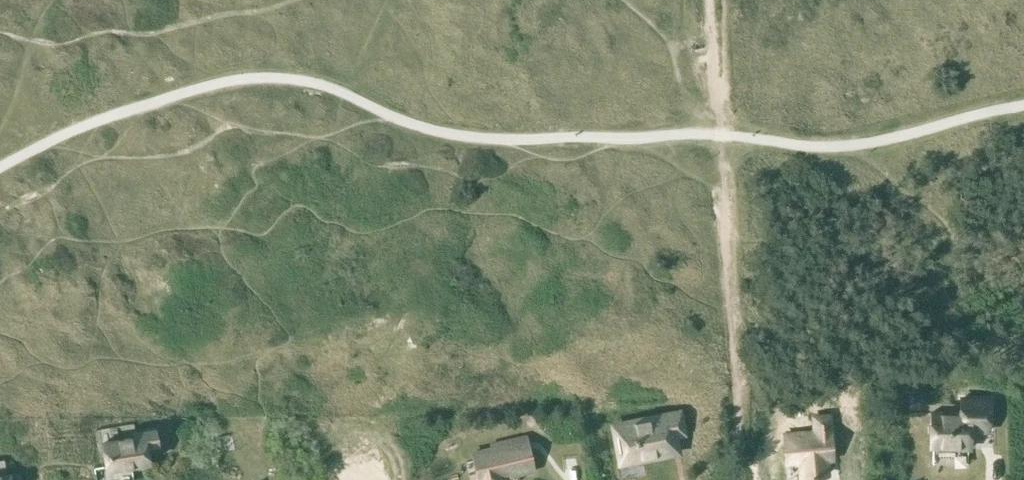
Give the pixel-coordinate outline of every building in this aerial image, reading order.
[(930,438),(930,447),(970,448),(970,435),(975,431),(988,431),(989,400),(961,399),(960,414),(931,413),(931,422),(927,426),(927,434),(930,438)] [(633,424),(616,427),(622,460),(646,455),(646,458),(663,455),(662,452),(674,450),(671,437),(685,434),(680,412),(665,414),(666,418),(650,421),(650,419),(633,422),(633,424)] [(815,433),(784,435),(786,463),(800,462),(802,476),(812,476),(812,478),(817,478),(817,475),(827,474),(826,459),(833,459),(829,416),(814,417),(815,433)] [(349,479),(380,479),(378,471),(385,469),(373,429),(344,438),(350,456),(342,458),(349,479)] [(158,445),(156,430),(135,434),(136,437),(103,443),(108,471),(150,464),(146,447),(158,445)] [(473,453),(479,479),(501,479),(500,475),(509,473),(510,476),(533,470),(528,449),(526,437),(503,442),(491,445),(492,449),(473,453)]
